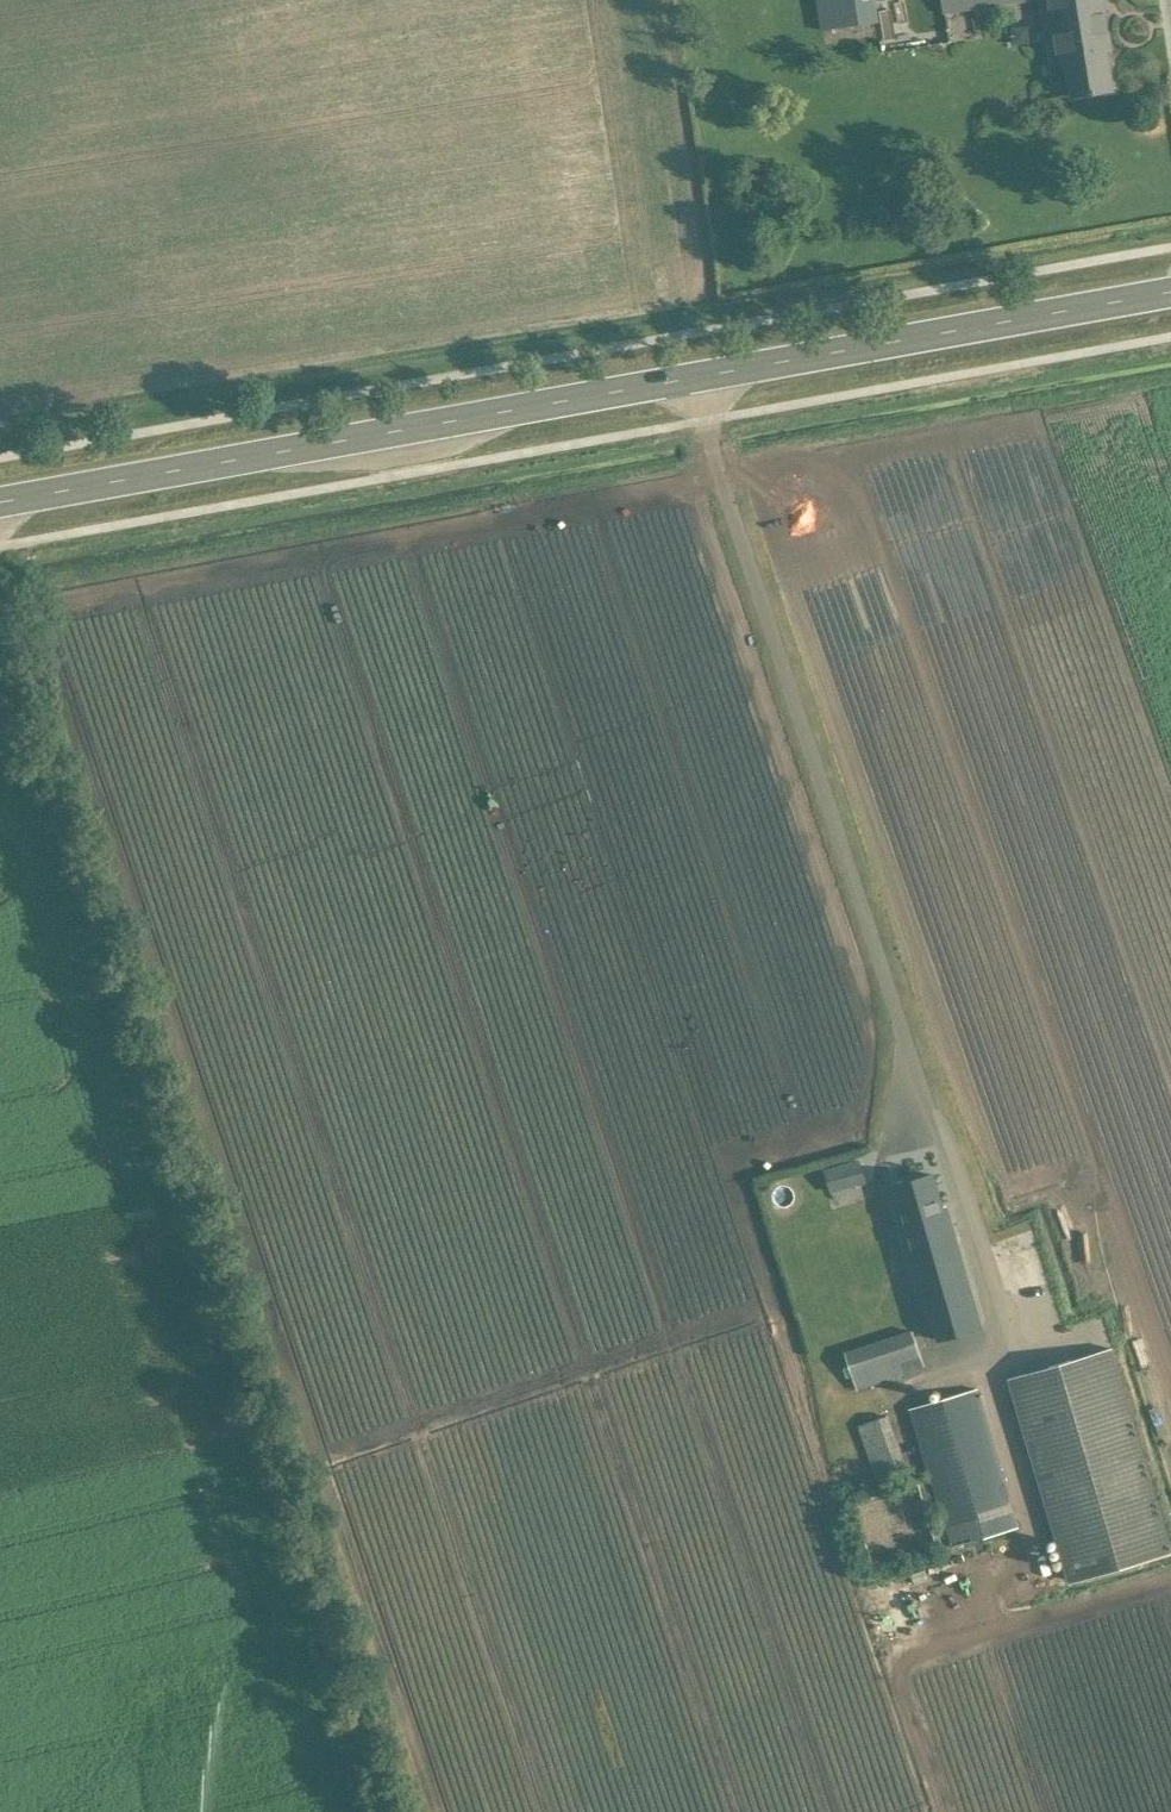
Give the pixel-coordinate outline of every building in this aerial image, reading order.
[(822,31),(882,21),(878,0),(817,0),(822,31)] [(945,11),(1021,0),(944,0),(945,11)] [(1064,61),(1069,60),(1074,95),(1112,89),(1106,50),(1111,49),(1108,26),(1104,0),(1054,0),(1064,61)] [(846,1162),(853,1186),(867,1182),(860,1158),(846,1162)] [(896,1184),(902,1207),(912,1242),(935,1235),(936,1238),(954,1233),(947,1207),(943,1208),(933,1174),(896,1184)] [(829,1192),(832,1207),(847,1203),(844,1188),(829,1192)] [(935,1235),(912,1242),(940,1341),(981,1330),(954,1233),(936,1238),(935,1235)] [(925,1368),(912,1329),(845,1351),(857,1390),(925,1368)] [(1069,1584),(1170,1554),(1170,1543),(1113,1348),(1008,1379),(1069,1584)] [(979,1389),(910,1409),(951,1548),(1020,1527),(979,1389)] [(888,1416),(858,1427),(878,1481),(908,1470),(888,1416)]
